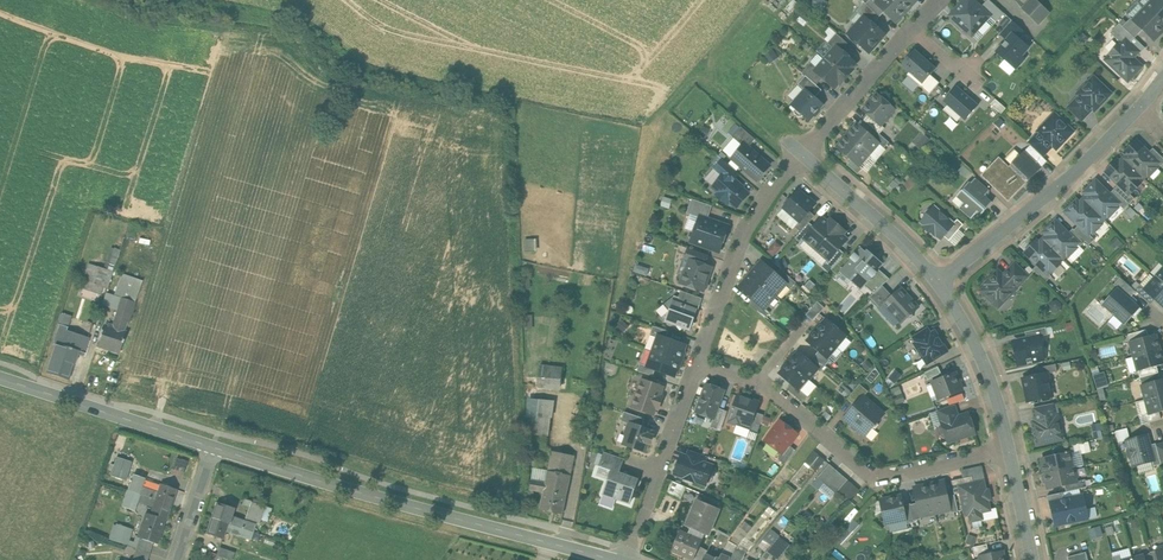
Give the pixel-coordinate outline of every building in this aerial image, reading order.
[(873,0),(870,0),(866,3),(880,17),(885,12),(876,3),(877,3),(873,0)] [(895,0),(880,0),(877,3),(876,3),(885,12),(895,22),(906,11),(895,0)] [(906,11),(917,0),(916,0),(895,0),(906,11)] [(972,0),(965,0),(951,16),(972,35),(988,17),(988,15),(972,0)] [(1036,0),(1031,0),(1023,9),(1039,23),(1049,13),(1036,0)] [(1161,0),(1154,0),(1152,2),(1151,1),(1144,7),(1162,25),(1162,2),(1161,0)] [(866,3),(865,2),(857,11),(865,18),(865,17),(873,24),(880,17),(866,3)] [(1144,7),(1138,14),(1139,16),(1134,21),(1143,29),(1153,39),(1157,38),(1160,35),(1160,32),(1162,29),(1162,25),(1144,7)] [(865,18),(857,26),(854,26),(850,31),(850,35),(869,52),(883,36),(883,33),(873,24),(865,17),(865,18)] [(1134,21),(1131,18),(1123,26),(1135,38),(1143,29),(1134,21)] [(1123,26),(1119,23),(1114,29),(1117,32),(1117,31),(1130,43),(1135,38),(1123,26)] [(1130,43),(1117,31),(1117,32),(1113,35),(1122,44),(1120,46),(1119,45),(1111,53),(1114,56),(1109,62),(1128,80),(1141,66),(1132,58),(1138,51),(1130,43)] [(851,46),(837,33),(828,43),(834,49),(837,46),(845,53),(851,46)] [(1022,42),(1013,34),(997,52),(1016,69),(1024,59),(1021,56),(1029,48),(1023,43),(1022,45),(1022,42)] [(845,53),(837,46),(834,49),(826,58),(847,77),(853,70),(852,68),(856,63),(845,53)] [(937,68),(915,49),(901,65),(923,84),(937,68)] [(847,77),(826,58),(817,68),(815,71),(823,78),(834,88),(839,83),(841,84),(847,77)] [(811,63),(802,73),(806,76),(817,85),(823,78),(815,71),(817,68),(811,63)] [(817,85),(806,76),(798,84),(805,90),(805,89),(815,98),(822,90),(817,85)] [(1110,93),(1094,78),(1090,82),(1087,82),(1087,85),(1078,94),(1080,96),(1092,108),(1095,110),(1110,93)] [(968,96),(957,87),(944,102),(954,111),(968,96)] [(815,98),(805,89),(805,90),(794,102),(799,106),(795,110),(795,114),(798,116),(801,116),(802,116),(803,114),(810,120),(823,105),(815,98)] [(877,94),(863,110),(868,114),(881,125),(885,121),(886,122),(892,115),(891,114),(895,109),(877,94)] [(978,105),(968,96),(954,111),(965,121),(978,105)] [(1092,108),(1080,96),(1070,107),(1082,119),(1092,108)] [(881,125),(868,114),(864,120),(873,128),(880,134),(885,128),(881,125)] [(1055,114),(1039,131),(1041,134),(1053,145),(1057,148),(1073,131),(1055,114)] [(869,134),(857,123),(847,135),(870,154),(879,143),(869,134)] [(880,134),(873,128),(869,134),(879,143),(884,148),(889,142),(880,134)] [(914,140),(921,147),(929,138),(922,132),(914,140)] [(1053,145),(1041,134),(1037,138),(1036,136),(1029,143),(1042,157),(1053,145)] [(870,154),(847,135),(837,146),(852,159),(860,166),(870,154)] [(1148,153),(1136,141),(1125,152),(1128,155),(1124,159),(1143,178),(1147,173),(1149,175),(1156,167),(1155,166),(1158,163),(1158,162),(1148,153)] [(770,166),(745,144),(732,158),(757,180),(770,166)] [(1153,148),(1148,153),(1158,162),(1158,163),(1161,166),(1162,164),(1162,158),(1153,148)] [(1030,156),(1025,151),(1010,166),(1025,180),(1031,175),(1033,177),(1042,167),(1040,165),(1030,156)] [(1045,160),(1035,151),(1030,156),(1040,165),(1045,160)] [(860,166),(852,159),(847,165),(858,174),(863,168),(860,166)] [(1143,178),(1124,159),(1120,163),(1117,160),(1106,171),(1119,184),(1128,193),(1129,193),(1131,190),(1133,191),(1141,183),(1139,182),(1143,178)] [(739,174),(723,160),(715,169),(722,176),(726,172),(735,179),(739,174)] [(997,160),(983,175),(1008,199),(1025,181),(1009,166),(1006,169),(997,160)] [(735,179),(726,172),(722,176),(716,184),(722,190),(717,195),(727,204),(730,201),(737,207),(749,194),(742,188),(744,187),(735,179)] [(990,190),(975,178),(971,183),(985,196),(990,190)] [(971,183),(969,182),(957,196),(964,202),(959,208),(971,219),(976,213),(980,217),(992,202),(985,196),(971,183)] [(1109,194),(1096,182),(1085,193),(1088,195),(1084,200),(1103,218),(1107,214),(1109,216),(1117,208),(1115,206),(1118,203),(1109,194)] [(1128,193),(1119,184),(1114,189),(1129,204),(1135,198),(1129,193),(1128,193)] [(1129,204),(1114,189),(1109,194),(1118,203),(1124,209),(1129,204)] [(815,205),(799,190),(792,199),(788,199),(784,203),(785,207),(784,208),(800,222),(810,211),(815,205)] [(712,206),(692,199),(687,213),(700,217),(708,219),(712,206)] [(1103,218),(1084,200),(1080,204),(1077,201),(1066,212),(1079,225),(1088,234),(1089,233),(1092,230),(1093,232),(1101,224),(1099,223),(1103,218)] [(953,224),(934,207),(932,210),(929,210),(926,213),(926,217),(922,222),(926,225),(925,226),(935,235),(936,234),(941,239),(944,236),(954,224),(953,224)] [(810,211),(800,222),(795,227),(801,232),(809,222),(815,216),(810,211)] [(708,219),(700,217),(695,232),(694,232),(691,233),(690,236),(692,239),(692,240),(692,241),(717,250),(721,240),(724,239),(728,227),(708,219)] [(828,222),(823,217),(814,227),(804,239),(805,239),(817,250),(838,225),(831,218),(828,222)] [(954,224),(944,236),(949,240),(963,224),(958,219),(953,224),(954,224)] [(1055,221),(1045,232),(1047,235),(1043,239),(1063,258),(1067,254),(1068,256),(1076,248),(1074,246),(1077,244),(1078,243),(1068,234),(1055,221)] [(809,222),(801,232),(795,238),(801,243),(805,239),(804,239),(814,227),(809,222)] [(838,225),(817,250),(829,260),(829,261),(839,249),(848,239),(843,235),(846,231),(838,225)] [(1088,234),(1079,225),(1074,230),(1086,241),(1090,245),(1095,240),(1089,233),(1088,234)] [(1086,241),(1074,230),(1073,228),(1068,234),(1078,243),(1077,244),(1080,247),(1086,241)] [(525,249),(536,250),(537,238),(525,238),(525,249)] [(1043,239),(1039,244),(1036,241),(1026,252),(1038,264),(1048,273),(1051,270),(1053,272),(1060,264),(1059,262),(1063,258),(1043,239)] [(116,244),(110,262),(107,261),(104,270),(112,273),(115,265),(121,246),(116,244)] [(709,255),(688,248),(685,258),(691,261),(691,260),(705,265),(709,255)] [(839,249),(829,261),(829,260),(825,264),(831,269),(845,254),(839,249)] [(855,253),(850,258),(852,260),(842,271),(852,281),(854,279),(863,286),(864,285),(874,293),(883,285),(890,279),(878,269),(882,264),(872,256),(871,257),(861,249),(857,254),(855,253)] [(705,265),(691,260),(691,261),(687,272),(684,274),(681,283),(703,291),(704,288),(706,288),(707,284),(706,283),(712,267),(705,265)] [(776,274),(762,261),(751,274),(776,296),(786,284),(787,283),(776,274)] [(647,275),(650,268),(636,263),(634,271),(647,275)] [(1048,273),(1038,264),(1033,269),(1046,282),(1052,276),(1048,273)] [(998,271),(987,283),(987,286),(982,291),(998,307),(1016,289),(1015,288),(1027,276),(1015,265),(1003,276),(998,271)] [(104,270),(90,266),(85,281),(93,283),(91,289),(99,292),(101,285),(107,287),(112,273),(104,270)] [(796,282),(781,269),(776,274),(787,283),(786,284),(792,288),(796,282)] [(776,296),(751,274),(740,286),(754,299),(765,308),(776,296)] [(1155,278),(1145,289),(1156,299),(1162,305),(1162,285),(1155,278)] [(1156,299),(1145,289),(1140,284),(1135,290),(1151,304),(1156,299)] [(874,293),(869,298),(879,309),(884,304),(892,296),(883,285),(874,293)] [(892,296),(884,304),(902,323),(907,318),(910,319),(913,316),(914,313),(919,308),(901,288),(892,296)] [(1140,308),(1118,288),(1103,305),(1125,324),(1140,308)] [(702,298),(682,291),(679,297),(700,305),(702,298)] [(121,297),(106,292),(102,305),(118,310),(121,297)] [(679,297),(675,296),(674,297),(665,305),(670,311),(666,321),(677,325),(681,330),(683,328),(690,330),(695,318),(694,318),(696,312),(697,313),(700,305),(679,297)] [(135,302),(121,297),(118,310),(113,327),(105,324),(98,346),(119,353),(122,343),(123,343),(124,340),(123,340),(126,331),(123,330),(126,321),(129,321),(135,302)] [(765,308),(754,299),(750,304),(765,318),(770,313),(765,308)] [(818,301),(806,315),(813,321),(825,307),(818,301)] [(58,321),(69,325),(72,315),(61,311),(58,321)] [(846,336),(826,319),(817,330),(837,347),(846,336)] [(90,338),(67,330),(68,327),(60,324),(54,343),(56,344),(47,373),(68,380),(77,353),(84,355),(90,338)] [(669,331),(653,326),(651,333),(659,336),(659,335),(667,338),(669,331)] [(1046,327),(1025,332),(1027,339),(1039,336),(1039,337),(1048,335),(1046,327)] [(927,328),(913,336),(917,342),(931,334),(927,328)] [(1147,329),(1128,334),(1130,341),(1149,336),(1147,329)] [(837,347),(817,330),(808,341),(819,351),(827,357),(828,357),(837,347)] [(917,342),(915,344),(922,355),(922,358),(924,358),(927,364),(947,351),(935,331),(931,334),(917,342)] [(1149,336),(1130,341),(1134,356),(1160,349),(1156,334),(1149,336)] [(667,338),(659,335),(659,336),(653,351),(680,361),(686,345),(667,338)] [(1027,339),(1016,341),(1018,349),(1014,350),(1015,357),(1017,356),(1018,365),(1042,360),(1040,351),(1043,351),(1042,344),(1041,344),(1039,337),(1039,336),(1027,339)] [(1134,356),(1138,371),(1157,366),(1162,364),(1162,362),(1160,349),(1134,356)] [(653,351),(648,366),(648,367),(656,369),(674,376),(680,361),(653,351)] [(810,361),(798,351),(789,362),(809,379),(818,369),(818,368),(810,361)] [(827,357),(819,351),(815,356),(825,365),(830,359),(828,357),(827,357)] [(825,365),(815,356),(810,361),(818,368),(818,369),(820,371),(825,365)] [(809,379),(789,362),(780,373),(792,383),(800,390),(809,379)] [(656,369),(648,367),(648,366),(640,363),(638,371),(653,376),(656,369)] [(1056,364),(1035,368),(1037,375),(1047,373),(1058,371),(1056,364)] [(563,367),(540,365),(538,384),(561,386),(563,367)] [(938,366),(925,373),(928,380),(942,373),(938,366)] [(1157,366),(1138,371),(1140,378),(1158,373),(1159,373),(1157,366)] [(1098,388),(1109,384),(1105,370),(1093,374),(1098,388)] [(955,373),(933,382),(940,399),(962,390),(955,373)] [(1037,375),(1024,378),(1029,401),(1052,396),(1047,373),(1037,375)] [(1158,373),(1140,378),(1142,385),(1161,380),(1158,373)] [(1142,385),(1146,400),(1162,395),(1162,379),(1161,380),(1142,385)] [(663,387),(643,380),(633,407),(653,414),(656,407),(658,408),(662,397),(660,396),(663,387)] [(800,390),(792,383),(787,389),(803,402),(808,397),(800,390)] [(724,390),(707,384),(697,412),(714,418),(718,408),(724,390)] [(860,384),(848,398),(856,405),(863,396),(864,397),(869,391),(860,384)] [(759,403),(738,395),(730,417),(731,418),(730,420),(731,423),(738,425),(741,424),(742,422),(751,425),(756,412),(759,403)] [(1146,400),(1150,414),(1159,412),(1162,411),(1162,395),(1146,400)] [(856,405),(845,418),(852,424),(852,427),(856,430),(859,430),(866,436),(872,428),(876,429),(879,425),(877,422),(884,414),(864,397),(863,396),(856,405)] [(1052,404),(1034,408),(1037,421),(1055,417),(1052,404)] [(954,405),(938,410),(940,418),(942,417),(956,413),(957,412),(954,405)] [(718,408),(714,418),(710,427),(718,430),(725,410),(718,408)] [(645,419),(625,411),(621,421),(629,423),(642,427),(645,419)] [(764,415),(756,412),(751,425),(748,432),(757,435),(764,415)] [(1159,412),(1150,414),(1145,415),(1147,423),(1161,419),(1159,412)] [(957,418),(956,413),(942,417),(943,422),(942,423),(942,424),(941,427),(942,433),(946,434),(948,442),(975,433),(969,414),(957,418)] [(548,418),(529,416),(527,434),(544,435),(546,435),(548,418)] [(1055,417),(1037,421),(1034,426),(1037,441),(1042,444),(1063,439),(1058,417),(1055,417)] [(781,421),(766,441),(781,452),(782,453),(788,444),(797,433),(781,421)] [(642,427),(629,423),(626,432),(627,436),(624,444),(645,451),(648,443),(650,443),(653,436),(651,435),(652,431),(642,427)] [(1117,429),(1118,440),(1130,439),(1129,428),(1117,429)] [(544,435),(530,434),(529,442),(544,443),(544,435)] [(1146,435),(1128,440),(1130,449),(1128,451),(1129,456),(1132,457),(1134,466),(1153,461),(1149,445),(1146,435)] [(1156,443),(1149,445),(1153,461),(1154,466),(1161,464),(1156,445),(1156,443)] [(788,444),(782,453),(781,452),(777,458),(785,464),(796,450),(788,444)] [(1074,444),(1053,449),(1054,456),(1070,452),(1070,453),(1075,452),(1074,444)] [(707,456),(690,450),(687,456),(705,463),(707,456)] [(575,456),(553,451),(549,471),(571,475),(575,456)] [(825,460),(814,451),(805,462),(816,471),(825,460)] [(624,459),(604,452),(599,466),(612,470),(620,472),(624,459)] [(1054,456),(1041,459),(1045,474),(1074,467),(1070,453),(1070,452),(1054,456)] [(687,456),(682,455),(675,474),(685,477),(685,478),(695,482),(695,481),(706,485),(709,476),(711,477),(715,475),(716,471),(714,468),(713,467),(713,466),(705,463),(687,456)] [(131,462),(117,457),(115,465),(113,470),(111,475),(126,480),(131,462)] [(148,468),(137,464),(135,470),(146,474),(148,468)] [(830,464),(818,477),(825,483),(836,470),(830,464)] [(1045,474),(1043,474),(1045,483),(1047,483),(1048,488),(1065,485),(1077,482),(1077,481),(1076,477),(1078,477),(1075,467),(1074,467),(1045,474)] [(620,472),(612,470),(603,494),(630,504),(639,479),(620,472)] [(836,470),(825,483),(836,493),(839,490),(848,480),(836,470)] [(571,475),(549,471),(546,482),(544,491),(540,509),(563,514),(571,475)] [(145,479),(133,475),(128,490),(172,505),(177,489),(160,484),(157,492),(142,487),(145,479)] [(972,476),(952,481),(955,494),(961,493),(960,487),(974,484),(972,476)] [(546,482),(532,480),(530,489),(544,491),(546,482)] [(848,480),(839,490),(850,501),(860,490),(848,480)] [(1077,482),(1065,485),(1066,492),(1087,487),(1086,480),(1077,481),(1077,482)] [(687,487),(672,481),(667,494),(681,500),(687,487)] [(948,496),(944,481),(937,482),(936,485),(930,486),(936,513),(941,512),(942,510),(950,508),(948,496)] [(974,484),(960,487),(961,493),(966,515),(970,514),(971,521),(982,518),(980,511),(989,510),(983,482),(974,484)] [(930,486),(923,487),(921,486),(914,487),(918,503),(920,515),(928,513),(931,515),(936,513),(930,486)] [(144,519),(164,525),(165,520),(166,520),(172,505),(128,490),(122,506),(134,510),(137,502),(152,507),(150,514),(146,513),(144,519)] [(1063,492),(1047,496),(1050,510),(1052,509),(1051,502),(1065,499),(1063,492)] [(955,495),(948,496),(950,508),(951,513),(958,511),(955,495)] [(1065,499),(1051,502),(1052,509),(1056,525),(1079,520),(1077,512),(1086,510),(1083,495),(1065,499)] [(901,496),(881,500),(886,524),(906,519),(907,519),(903,505),(901,496)] [(719,509),(701,501),(693,519),(690,518),(687,526),(691,528),(688,535),(702,541),(705,534),(708,535),(719,509)] [(233,508),(217,502),(211,518),(253,532),(254,532),(256,524),(231,516),(233,508)] [(251,502),(245,518),(259,522),(265,506),(251,502)] [(910,503),(903,505),(907,519),(906,519),(907,524),(914,522),(914,520),(911,504),(910,503)] [(918,503),(911,504),(914,520),(921,519),(920,515),(918,503)] [(770,507),(746,537),(750,540),(774,510),(770,507)] [(253,532),(212,518),(207,533),(223,539),(226,530),(251,539),(253,532)] [(164,525),(144,519),(138,537),(139,538),(153,542),(157,544),(160,536),(161,537),(163,530),(162,530),(164,525)] [(745,521),(734,536),(742,541),(753,527),(745,521)] [(129,544),(133,527),(114,522),(109,538),(129,544)] [(680,531),(672,551),(673,551),(693,559),(694,559),(702,541),(688,535),(680,531)] [(728,538),(719,533),(715,538),(722,542),(725,543),(728,538)] [(762,546),(760,544),(754,553),(760,558),(767,550),(775,541),(767,536),(764,540),(765,541),(762,546)] [(775,541),(767,550),(771,553),(779,559),(790,546),(779,536),(775,541)] [(153,542),(139,538),(136,548),(137,549),(150,553),(153,542)] [(722,542),(715,538),(712,544),(719,548),(722,542)] [(738,545),(729,541),(722,553),(731,557),(736,549),(738,545)] [(231,547),(220,543),(216,554),(227,558),(231,547)] [(987,544),(973,547),(975,557),(980,556),(980,555),(989,553),(987,544)] [(137,549),(134,559),(148,559),(150,553),(137,549)] [(730,559),(742,559),(746,553),(736,549),(731,557),(730,559)] [(760,558),(763,559),(767,559),(771,553),(767,550),(760,558)] [(980,555),(980,556),(981,559),(1005,559),(1002,550),(989,553),(980,555)] [(1150,552),(1150,553),(1152,559),(1159,559),(1156,550),(1150,552)] [(1068,557),(1069,559),(1088,559),(1086,552),(1068,557)]
